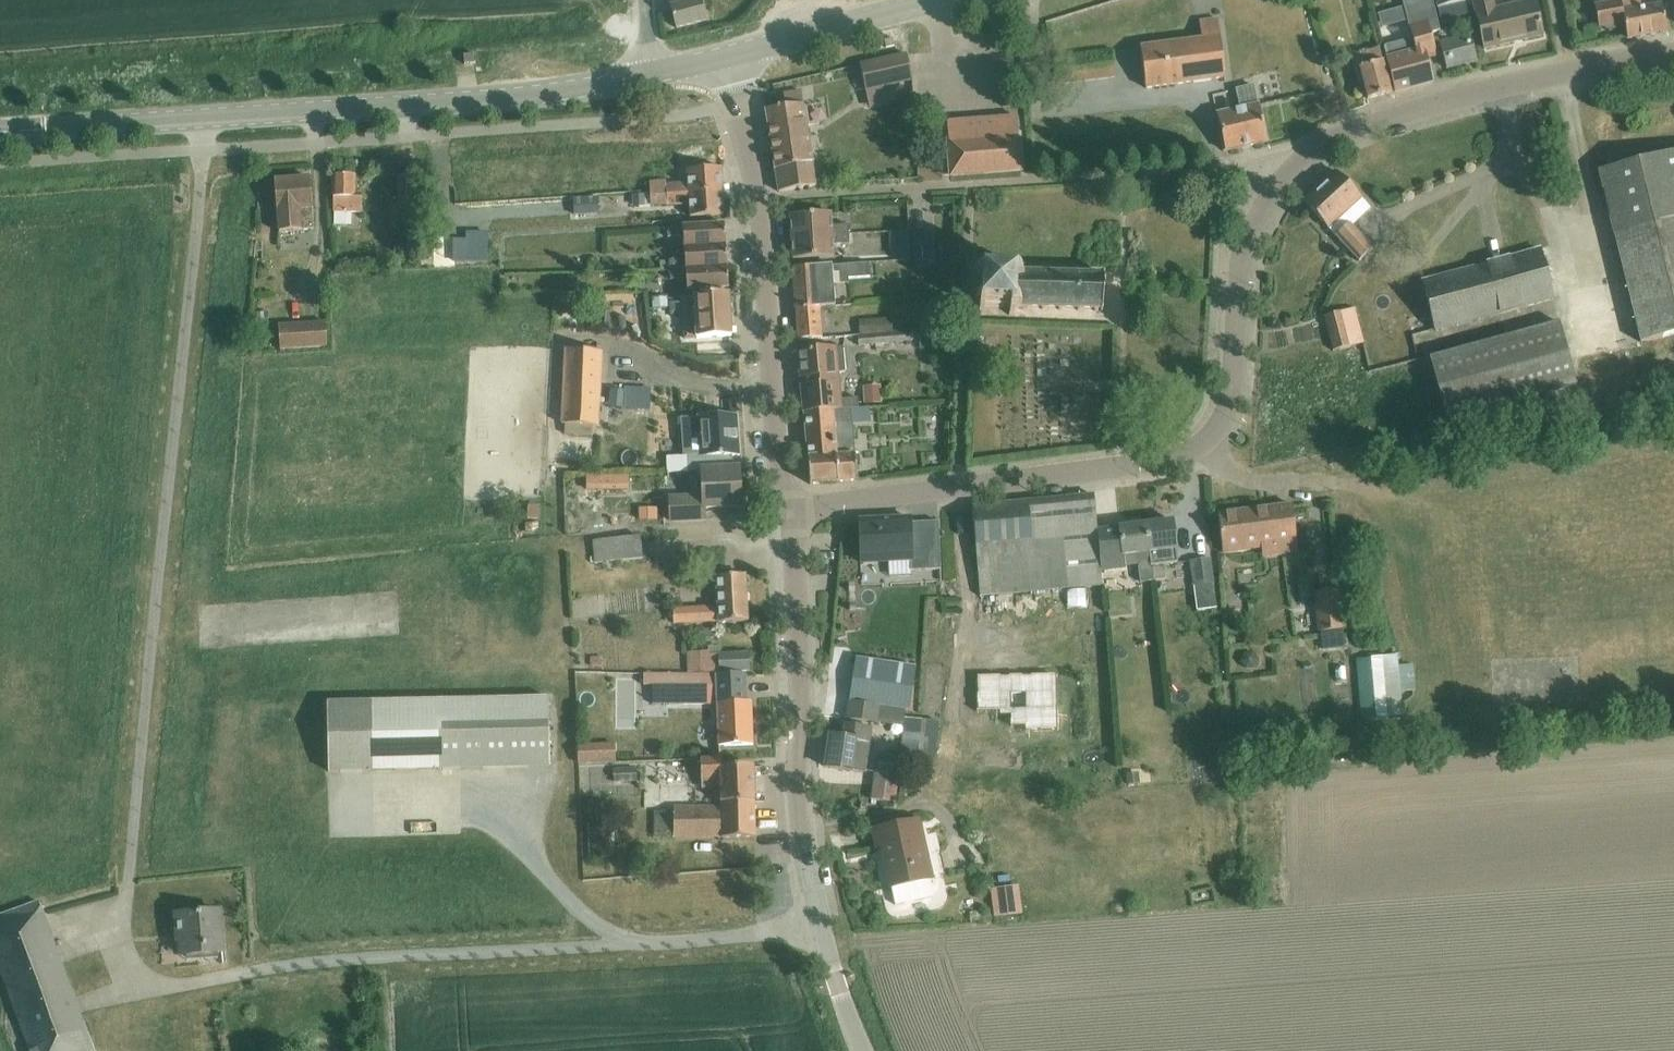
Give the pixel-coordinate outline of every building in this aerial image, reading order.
[(675,28),(705,21),(700,0),(667,0),(675,28)] [(1378,15),(1382,29),(1407,22),(1408,26),(1412,40),(1383,48),(1395,92),(1431,83),(1424,59),(1436,56),(1430,35),(1440,32),(1431,0),(1404,0),(1400,1),(1402,8),(1378,15)] [(1463,0),(1434,0),(1436,9),(1463,3),(1463,0)] [(1541,37),(1534,2),(1493,11),(1490,0),(1476,0),(1472,1),(1483,50),(1541,37)] [(1593,5),(1597,28),(1601,28),(1608,31),(1614,30),(1618,25),(1623,24),(1626,40),(1666,33),(1661,6),(1640,9),(1638,0),(1624,0),(1593,5)] [(1225,79),(1221,43),(1218,20),(1199,23),(1201,40),(1139,48),(1144,89),(1225,79)] [(1469,37),(1439,45),(1445,69),(1475,61),(1469,37)] [(1390,94),(1378,49),(1367,52),(1371,65),(1358,69),(1366,100),(1390,94)] [(475,55),(464,56),(464,65),(475,64),(475,55)] [(859,65),(865,91),(911,81),(906,55),(859,65)] [(1239,110),(1216,115),(1224,152),(1266,142),(1258,105),(1253,86),(1235,90),(1239,110)] [(1016,88),(1002,89),(1002,110),(1003,112),(1017,111),(1016,88)] [(783,94),(785,107),(765,110),(775,170),(778,192),(814,186),(804,127),(807,124),(804,109),(801,105),(799,92),(783,94)] [(1020,171),(1016,117),(945,122),(949,177),(1020,171)] [(1614,234),(1640,342),(1673,334),(1673,152),(1598,170),(1614,234)] [(688,194),(721,191),(720,169),(686,171),(687,184),(665,185),(665,181),(648,182),(649,197),(688,194)] [(1360,199),(1335,172),(1302,202),(1328,230),(1360,199)] [(361,213),(361,195),(354,195),(354,175),(332,175),(332,198),(332,212),(361,213)] [(413,203),(413,177),(400,177),(399,203),(413,203)] [(313,230),(311,209),(309,178),(273,181),(276,212),(277,212),(278,233),(313,230)] [(688,194),(649,197),(650,208),(688,206),(689,217),(723,215),(721,191),(688,194)] [(596,196),(572,197),(573,213),(596,212),(596,196)] [(644,199),(633,199),(634,210),(645,209),(644,199)] [(791,238),(848,235),(847,226),(832,227),(831,214),(789,216),(791,238)] [(683,248),(725,246),(723,224),(682,226),(682,227),(666,228),(667,238),(683,237),(683,248)] [(1349,224),(1339,234),(1335,238),(1358,262),(1372,249),(1349,224)] [(930,259),(930,234),(913,234),(913,259),(930,259)] [(848,235),(791,238),(792,260),(833,257),(833,245),(848,244),(848,235)] [(725,246),(683,248),(684,260),(668,261),(669,270),(726,267),(725,246)] [(909,247),(896,248),(897,261),(910,261),(909,247)] [(1538,251),(1422,283),(1435,331),(1552,298),(1538,251)] [(668,261),(658,262),(659,271),(669,270),(668,261)] [(972,300),(972,308),(978,308),(978,314),(984,315),(984,309),(1008,310),(1008,316),(1014,316),(1014,309),(1101,313),(1103,275),(1017,272),(1017,266),(1010,265),(1010,272),(987,271),(987,265),(980,264),(980,271),(974,270),(973,277),(979,277),(978,300),(972,300)] [(868,265),(846,266),(846,279),(868,278),(868,265)] [(727,289),(726,267),(669,270),(669,280),(685,279),(686,292),(727,289)] [(833,307),(831,267),(792,269),(794,310),(818,309),(833,307)] [(731,337),(728,294),(680,297),(683,340),(694,339),(695,340),(731,337)] [(666,298),(651,299),(651,310),(666,309),(666,298)] [(1363,343),(1353,308),(1323,317),(1332,351),(1363,343)] [(818,309),(794,310),(796,341),(820,339),(818,309)] [(265,314),(254,315),(255,332),(266,331),(265,314)] [(889,320),(857,322),(858,335),(891,332),(889,320)] [(1449,420),(1575,385),(1558,322),(1432,357),(1449,420)] [(327,346),(325,323),(278,326),(279,350),(327,346)] [(941,333),(920,334),(921,352),(942,352),(941,333)] [(903,334),(856,339),(857,347),(904,343),(910,343),(909,334),(903,334)] [(596,427),(599,349),(564,348),(561,425),(564,425),(564,436),(591,437),(592,427),(596,427)] [(842,348),(835,348),(797,352),(803,413),(850,409),(857,408),(856,398),(840,400),(838,374),(844,373),(842,348)] [(1395,365),(1396,409),(1431,407),(1430,363),(1395,365)] [(879,389),(862,390),(863,408),(880,407),(879,389)] [(736,458),(734,401),(721,402),(722,418),(697,418),(697,419),(680,419),(681,458),(687,458),(687,472),(701,472),(731,470),(730,458),(736,458)] [(850,409),(803,413),(809,485),(856,481),(850,409)] [(731,470),(701,472),(702,497),(668,498),(669,521),(703,520),(703,509),(740,508),(738,469),(731,470)] [(628,476),(585,476),(585,490),(628,490),(628,476)] [(577,493),(569,494),(570,527),(578,527),(577,510),(577,493)] [(585,493),(577,493),(577,510),(585,510),(585,493)] [(1096,531),(1093,496),(970,508),(979,597),(1101,585),(1100,572),(1096,531)] [(1296,552),(1291,506),(1218,515),(1222,553),(1271,547),(1272,555),(1296,552)] [(656,509),(638,509),(638,522),(656,521),(656,509)] [(585,510),(577,510),(578,527),(586,527),(585,510)] [(908,520),(859,523),(861,564),(910,562),(910,571),(939,570),(937,522),(909,524),(908,520)] [(1177,562),(1175,550),(1171,521),(1145,524),(1152,581),(1164,580),(1162,564),(1177,562)] [(1096,531),(1100,572),(1123,569),(1123,567),(1139,565),(1139,567),(1137,567),(1139,583),(1152,581),(1145,524),(1118,527),(1118,529),(1096,531)] [(639,537),(592,541),(594,562),(641,559),(639,537)] [(1212,585),(1209,560),(1189,562),(1192,588),(1212,585)] [(915,574),(885,574),(885,600),(915,600),(915,574)] [(717,623),(746,622),(744,576),(715,578),(717,607),(671,610),(672,625),(717,622),(717,623)] [(1336,589),(1314,592),(1319,632),(1341,629),(1336,589)] [(747,654),(706,656),(706,654),(684,654),(684,673),(706,673),(748,671),(747,654)] [(602,658),(589,658),(589,668),(602,668),(602,658)] [(904,713),(909,713),(916,668),(856,659),(849,704),(880,709),(904,713)] [(1404,660),(1377,661),(1379,721),(1406,720),(1404,660)] [(651,676),(642,676),(643,687),(680,686),(680,705),(716,705),(717,746),(751,745),(750,701),(742,701),(742,692),(745,692),(744,674),(651,676)] [(1038,693),(997,693),(997,737),(1040,735),(1038,693)] [(548,699),(437,701),(326,703),(328,773),(549,767),(548,699)] [(849,704),(847,719),(878,724),(880,709),(849,704)] [(616,716),(591,716),(593,755),(615,754),(616,716)] [(843,738),(828,736),(824,768),(863,773),(868,744),(862,743),(864,729),(845,726),(843,738)] [(1353,738),(1337,740),(1339,753),(1355,751),(1353,738)] [(671,808),(672,839),(721,837),(721,839),(754,838),(753,803),(754,803),(752,767),(719,768),(719,760),(699,761),(701,790),(719,789),(720,806),(671,808)] [(894,804),(897,775),(874,772),(871,801),(894,804)] [(1138,777),(1127,777),(1127,786),(1138,785),(1138,777)] [(929,880),(916,822),(873,831),(877,849),(884,847),(894,888),(929,880)] [(1018,886),(990,890),(995,919),(1022,915),(1018,886)] [(0,923),(0,975),(29,1050),(93,1050),(40,908),(0,923)] [(177,941),(179,941),(180,956),(222,953),(219,912),(175,916),(177,941)]
